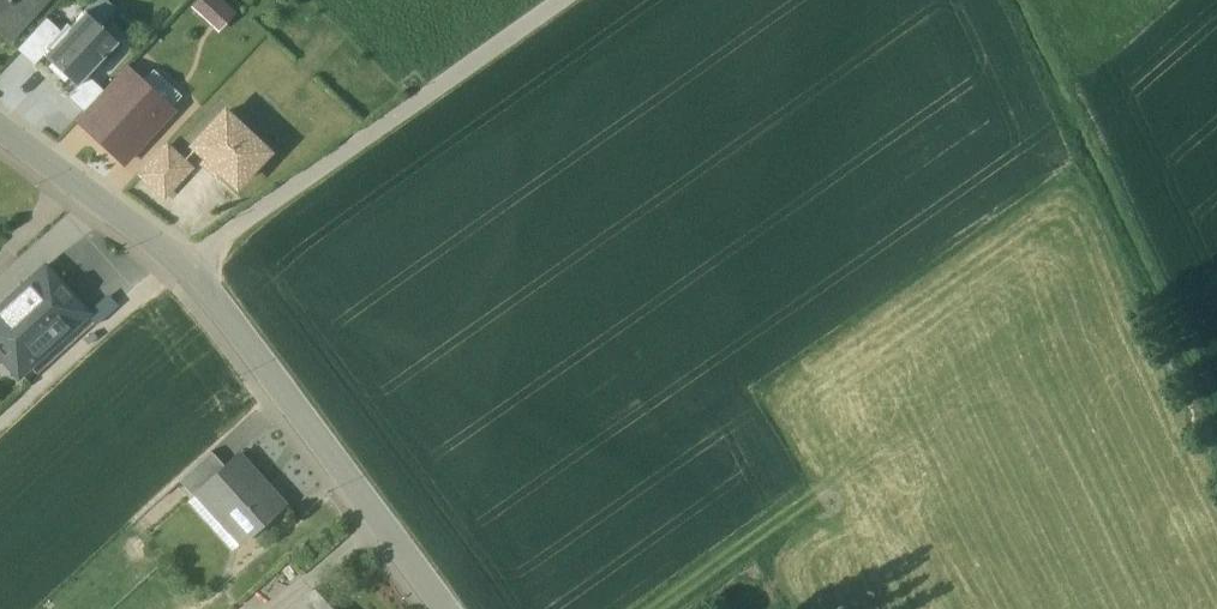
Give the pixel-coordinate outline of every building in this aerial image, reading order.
[(7,39),(28,17),(23,12),(34,0),(0,0),(0,32),(7,39)] [(237,10),(226,0),(196,0),(191,5),(218,30),(237,10)] [(41,52),(77,86),(87,75),(117,43),(83,12),(70,26),(67,23),(59,32),(41,52)] [(41,52),(59,32),(46,19),(17,50),(31,63),(41,52)] [(146,77),(177,102),(184,94),(153,68),(146,77)] [(77,118),(92,133),(138,84),(122,70),(77,118)] [(103,90),(87,75),(77,86),(67,97),(83,112),(103,90)] [(92,133),(124,163),(173,111),(141,81),(92,133)] [(236,185),(267,152),(224,113),(193,146),(236,185)] [(190,167),(167,146),(140,176),(163,196),(190,167)] [(0,308),(0,338),(4,334),(30,363),(87,313),(45,267),(0,308)] [(210,451),(178,481),(193,498),(195,496),(203,489),(202,487),(224,467),(210,451)] [(224,467),(202,487),(203,489),(195,496),(238,544),(280,505),(236,456),(224,467)] [(292,608),(330,608),(313,590),(292,608)]
